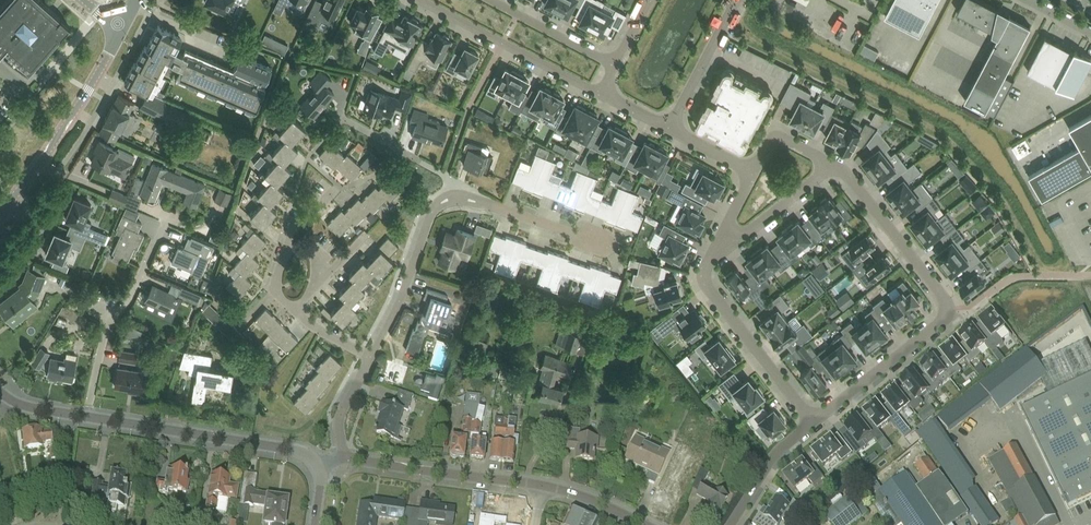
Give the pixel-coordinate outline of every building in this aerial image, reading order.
[(0,6),(0,53),(4,49),(28,71),(37,60),(38,61),(69,26),(51,9),(51,8),(42,0),(5,0),(0,6)] [(204,2),(212,6),(210,10),(219,14),(221,10),(226,12),(231,0),(204,0),(204,2)] [(274,10),(281,13),(285,4),(291,6),(295,0),(278,0),(274,10)] [(303,26),(315,32),(321,19),(332,24),(343,0),(324,0),(324,1),(324,2),(318,0),(315,0),(303,26)] [(544,4),(550,7),(549,8),(555,11),(561,0),(546,0),(544,4)] [(555,11),(561,14),(562,13),(567,16),(574,3),(580,6),(583,0),(561,0),(555,11)] [(580,6),(586,9),(579,22),(585,25),(584,27),(590,30),(601,9),(604,3),(599,0),(583,0),(580,6)] [(885,16),(920,34),(938,0),(894,0),(885,16)] [(958,11),(979,22),(1000,33),(992,48),(974,83),(965,100),(995,115),(1013,81),(1004,76),(1014,59),(1031,26),(1010,15),(1009,17),(998,11),(999,9),(989,3),(982,0),(964,0),(958,11)] [(357,6),(350,21),(357,25),(355,27),(356,27),(354,32),(372,40),(380,22),(374,19),(378,10),(366,4),(364,9),(357,6)] [(613,15),(601,9),(590,30),(596,33),(596,31),(603,35),(607,28),(609,24),(619,29),(626,15),(616,9),(613,15)] [(389,21),(374,50),(382,55),(389,43),(395,46),(407,52),(411,44),(412,44),(422,25),(418,23),(418,20),(413,18),(411,19),(405,16),(402,23),(399,21),(397,25),(389,21)] [(927,36),(931,39),(941,20),(936,17),(927,36)] [(134,62),(124,81),(147,92),(148,92),(148,91),(152,93),(169,59),(182,66),(176,81),(204,92),(253,114),(253,113),(258,104),(263,92),(265,87),(257,83),(259,79),(264,82),(265,82),(266,81),(268,75),(269,74),(271,68),(272,67),(270,66),(262,63),(261,63),(254,60),(253,59),(243,55),(240,53),(239,55),(233,69),(186,48),(184,53),(180,51),(176,49),(179,43),(172,39),(175,33),(158,25),(147,47),(145,46),(136,63),(134,62)] [(407,67),(403,75),(409,79),(414,71),(415,71),(421,59),(427,62),(436,67),(440,59),(441,59),(451,40),(449,39),(449,36),(445,34),(443,36),(437,33),(433,39),(431,44),(428,42),(428,43),(422,40),(407,67)] [(265,34),(262,41),(273,47),(277,39),(265,34)] [(1075,94),(1090,64),(1090,57),(1075,49),(1074,51),(1046,36),(1028,70),(1057,86),(1057,85),(1075,94)] [(874,60),(879,52),(864,44),(860,52),(874,60)] [(744,46),(739,57),(787,80),(792,70),(744,46)] [(479,54),(465,47),(461,55),(455,52),(446,69),(456,75),(459,69),(468,74),(473,65),(475,65),(478,59),(477,58),(479,54)] [(367,60),(363,67),(370,71),(374,64),(367,60)] [(499,89),(507,94),(518,73),(512,70),(511,71),(506,68),(502,75),(498,82),(492,79),(486,92),(495,96),(499,89)] [(746,138),(745,138),(745,137),(749,139),(758,121),(759,122),(773,96),(773,95),(773,94),(773,93),(773,92),(772,91),(771,91),(771,90),(770,90),(769,89),(768,89),(767,89),(766,89),(764,90),(763,91),(762,92),(761,91),(763,89),(763,87),(759,85),(737,74),(735,77),(734,77),(734,76),(735,75),(735,74),(734,73),(734,72),(734,71),(733,71),(733,70),(732,70),(731,69),(730,69),(728,69),(727,69),(726,70),(724,71),(721,78),(720,77),(715,86),(716,87),(713,93),(714,94),(711,100),(710,99),(706,106),(705,105),(700,114),(701,115),(698,121),(698,122),(698,124),(698,125),(698,126),(699,127),(700,128),(701,129),(702,129),(704,129),(705,129),(707,128),(708,127),(708,126),(709,127),(707,131),(726,140),(725,141),(733,146),(734,145),(740,148),(741,148),(743,148),(744,148),(745,147),(746,147),(746,146),(747,146),(747,145),(747,144),(748,143),(748,142),(747,141),(747,139),(746,139),(746,138)] [(334,94),(326,87),(332,80),(321,70),(310,82),(316,88),(301,105),(315,117),(334,94)] [(523,78),(524,76),(518,73),(507,94),(514,97),(509,107),(519,112),(521,110),(529,95),(523,92),(525,87),(529,80),(523,78)] [(802,125),(803,125),(813,106),(816,101),(809,97),(811,93),(791,82),(781,101),(797,110),(792,119),(796,121),(795,123),(801,126),(802,125)] [(545,87),(545,89),(540,87),(534,98),(529,95),(521,110),(532,116),(536,109),(542,112),(552,93),(550,92),(551,90),(545,87)] [(374,110),(390,116),(394,106),(405,110),(411,92),(403,89),(400,99),(371,89),(364,109),(373,112),(374,110)] [(147,92),(140,107),(156,114),(163,99),(148,92),(147,92)] [(184,92),(179,103),(195,110),(200,99),(184,92)] [(552,93),(542,112),(548,115),(544,123),(555,129),(556,128),(559,121),(562,116),(563,115),(566,108),(560,105),(564,99),(559,97),(560,95),(554,92),(554,94),(552,93)] [(842,94),(839,100),(845,103),(848,97),(842,94)] [(129,100),(118,95),(113,104),(104,122),(105,122),(100,132),(109,136),(116,140),(134,103),(129,100)] [(821,120),(827,123),(832,112),(835,107),(824,101),(820,109),(813,106),(803,125),(805,126),(804,128),(810,131),(811,129),(815,131),(821,120)] [(585,110),(586,108),(578,104),(577,106),(575,105),(568,118),(563,115),(562,116),(559,121),(556,128),(562,131),(564,128),(575,134),(587,111),(585,110)] [(478,108),(474,114),(483,119),(486,112),(478,108)] [(286,125),(280,133),(292,144),(298,136),(305,129),(283,109),(280,113),(289,122),(286,125)] [(447,126),(439,123),(439,121),(427,117),(428,114),(414,110),(410,121),(417,123),(412,136),(420,138),(421,136),(442,143),(447,126)] [(597,116),(598,114),(589,110),(589,112),(587,111),(575,134),(586,140),(584,143),(593,147),(599,136),(591,131),(598,117),(597,116)] [(189,112),(185,120),(200,127),(204,119),(189,112)] [(835,142),(838,143),(848,125),(850,122),(832,112),(827,123),(824,128),(830,131),(826,138),(830,139),(829,141),(834,144),(835,142)] [(1070,127),(1080,146),(1030,175),(1043,198),(1090,170),(1090,115),(1070,127)] [(273,116),(268,122),(274,128),(280,122),(273,116)] [(496,116),(493,122),(499,126),(501,122),(500,118),(496,116)] [(887,116),(882,123),(888,128),(894,120),(887,116)] [(861,132),(858,130),(850,126),(848,125),(838,143),(837,144),(839,145),(839,147),(846,151),(846,149),(851,152),(855,145),(857,142),(863,145),(876,127),(866,122),(861,132)] [(616,126),(615,128),(609,125),(603,137),(599,136),(593,147),(601,152),(604,147),(611,150),(622,129),(616,126)] [(866,167),(870,172),(892,155),(887,149),(891,145),(878,128),(867,142),(867,143),(875,152),(863,161),(867,166),(866,167)] [(627,134),(627,132),(622,129),(611,150),(617,154),(615,159),(625,164),(632,153),(626,150),(632,137),(627,134)] [(276,130),(273,134),(282,142),(279,146),(272,153),(285,164),(291,157),(298,149),(292,144),(280,133),(276,130)] [(341,142),(344,136),(339,132),(335,138),(341,142)] [(930,138),(924,143),(932,148),(938,143),(930,138)] [(488,173),(491,163),(493,157),(481,152),(483,146),(467,140),(464,149),(469,150),(464,165),(488,173)] [(357,142),(354,146),(359,152),(364,146),(361,143),(358,141),(358,142),(357,142)] [(651,142),(649,144),(645,141),(638,154),(632,151),(632,153),(625,164),(625,165),(636,171),(639,165),(645,169),(656,148),(655,147),(655,144),(651,142)] [(108,170),(109,168),(125,176),(129,168),(132,161),(118,154),(119,151),(102,142),(92,162),(108,170)] [(335,168),(337,166),(346,156),(345,156),(330,143),(319,155),(335,168)] [(518,166),(512,180),(523,185),(522,187),(533,191),(546,157),(548,151),(549,149),(539,145),(529,170),(518,166)] [(664,151),(664,149),(660,147),(658,148),(656,148),(645,169),(651,172),(649,176),(655,179),(668,154),(664,151)] [(572,148),(568,156),(579,161),(583,153),(572,148)] [(269,150),(265,154),(275,163),(272,166),(265,174),(277,185),(284,177),(291,170),(285,164),(272,153),(269,150)] [(546,157),(533,191),(543,195),(543,193),(554,197),(560,182),(562,177),(551,172),(556,161),(552,160),(555,153),(548,151),(546,157)] [(891,172),(895,178),(908,167),(896,151),(892,155),(870,172),(874,177),(875,176),(879,181),(891,172)] [(371,152),(367,157),(372,161),(375,157),(376,156),(374,155),(371,152)] [(346,156),(337,166),(352,179),(363,167),(347,153),(345,156),(346,156)] [(261,155),(254,163),(258,168),(266,160),(261,155)] [(586,155),(581,164),(587,167),(592,158),(586,155)] [(952,159),(947,162),(951,167),(956,163),(952,159)] [(376,160),(372,164),(376,168),(380,164),(376,160)] [(894,201),(896,202),(913,189),(913,188),(908,182),(922,171),(915,162),(908,167),(895,178),(889,182),(893,187),(887,192),(890,195),(889,197),(893,202),(894,201)] [(162,182),(168,184),(169,184),(175,172),(153,163),(145,183),(141,193),(155,199),(162,182)] [(686,182),(681,190),(705,203),(709,195),(714,197),(716,192),(718,193),(719,190),(720,190),(723,184),(723,183),(722,182),(723,180),(715,176),(714,178),(703,172),(698,169),(695,176),(690,184),(686,182)] [(571,187),(560,182),(554,197),(565,201),(564,203),(574,207),(587,174),(577,170),(571,187)] [(661,182),(672,188),(676,181),(671,179),(673,174),(667,170),(661,182)] [(258,194),(258,195),(270,205),(277,198),(284,190),(277,185),(265,174),(262,171),(258,175),(268,183),(265,187),(258,194)] [(613,179),(621,183),(625,175),(617,171),(613,179)] [(175,172),(169,184),(188,192),(184,201),(196,206),(205,184),(195,180),(175,172)] [(595,213),(601,199),(590,195),(597,177),(587,173),(587,174),(574,207),(584,211),(585,209),(595,213)] [(379,189),(387,198),(390,201),(405,186),(393,174),(379,189)] [(966,174),(960,179),(966,185),(971,180),(966,174)] [(131,189),(138,192),(144,179),(136,177),(131,189)] [(252,179),(247,185),(252,188),(256,183),(252,179)] [(965,185),(971,192),(979,185),(974,179),(965,185)] [(661,182),(657,190),(668,195),(667,197),(682,204),(678,210),(679,213),(678,215),(679,218),(676,222),(696,233),(697,230),(699,231),(703,222),(702,222),(705,215),(699,212),(703,204),(672,188),(661,182)] [(918,210),(919,209),(934,197),(921,182),(913,188),(913,189),(896,202),(897,203),(895,205),(899,210),(901,208),(904,212),(914,204),(918,210)] [(605,220),(615,223),(628,190),(630,187),(619,183),(618,186),(618,187),(612,203),(601,199),(595,213),(606,218),(605,220)] [(379,189),(376,186),(362,200),(361,201),(370,209),(373,212),(387,198),(379,189)] [(215,200),(227,205),(232,193),(220,188),(215,200)] [(128,196),(112,189),(109,198),(124,204),(128,196)] [(628,190),(615,223),(625,227),(626,225),(637,230),(643,215),(632,211),(638,194),(628,190)] [(258,208),(251,215),(263,226),(270,218),(277,211),(270,205),(258,195),(258,194),(255,191),(251,195),(261,204),(258,208)] [(980,194),(976,197),(981,204),(977,207),(979,210),(987,204),(980,194)] [(820,206),(832,221),(833,222),(840,217),(844,222),(853,215),(840,199),(836,203),(834,201),(834,202),(832,199),(830,196),(827,199),(826,197),(821,201),(822,203),(819,205),(820,206)] [(108,234),(89,227),(91,222),(84,219),(91,203),(75,197),(74,199),(72,198),(69,205),(71,205),(69,212),(70,212),(68,215),(67,215),(66,218),(72,220),(69,229),(86,236),(85,236),(104,243),(108,234)] [(356,224),(370,209),(361,201),(362,200),(359,197),(345,212),(344,212),(353,220),(356,224)] [(920,233),(939,217),(935,211),(941,207),(934,197),(919,209),(923,214),(912,222),(914,226),(913,227),(917,232),(918,231),(920,233)] [(989,204),(984,209),(989,216),(995,211),(989,204)] [(826,226),(832,221),(820,206),(818,207),(817,206),(812,210),(813,211),(810,213),(812,216),(814,218),(817,222),(812,226),(821,239),(830,231),(826,226)] [(339,235),(353,220),(344,212),(345,212),(342,209),(327,224),(339,235)] [(372,212),(367,217),(372,222),(377,217),(372,212)] [(123,230),(112,252),(115,253),(112,258),(121,262),(123,257),(128,260),(135,247),(137,248),(144,234),(138,231),(142,223),(123,214),(117,227),(123,230)] [(649,223),(660,227),(663,221),(652,217),(649,223)] [(939,234),(943,239),(958,228),(950,219),(944,223),(939,217),(920,233),(921,235),(920,236),(923,241),(925,240),(928,243),(939,234)] [(793,223),(787,227),(802,246),(808,241),(812,246),(821,239),(812,226),(807,230),(806,230),(806,229),(804,227),(799,221),(794,225),(793,223)] [(249,236),(240,246),(244,249),(247,251),(253,256),(266,241),(254,230),(245,222),(242,226),(247,231),(245,233),(249,236)] [(1000,222),(994,226),(999,232),(1004,228),(1000,222)] [(681,262),(685,255),(686,252),(687,251),(686,251),(685,251),(688,244),(683,241),(686,235),(664,223),(659,233),(663,236),(657,247),(657,248),(656,248),(656,249),(656,250),(656,251),(657,251),(657,252),(658,253),(672,260),(673,258),(681,262)] [(477,224),(475,231),(482,234),(485,226),(477,224)] [(796,251),(802,246),(787,227),(782,231),(783,233),(778,237),(785,245),(787,248),(782,252),(791,263),(800,256),(796,251)] [(938,260),(942,265),(965,248),(960,242),(965,237),(958,228),(943,239),(947,244),(936,253),(940,259),(938,260)] [(80,249),(85,236),(86,236),(69,229),(65,237),(55,232),(54,236),(55,236),(54,239),(53,239),(50,245),(48,244),(46,251),(48,251),(47,254),(63,260),(69,244),(80,249)] [(466,257),(470,245),(474,235),(458,229),(456,236),(446,232),(443,243),(446,244),(440,262),(450,265),(456,267),(460,254),(466,257)] [(234,230),(231,234),(236,239),(239,235),(234,230)] [(494,270),(505,274),(516,239),(506,236),(505,238),(494,234),(489,249),(500,253),(494,270)] [(842,254),(854,269),(869,257),(865,252),(875,244),(873,241),(875,240),(871,235),(870,236),(867,234),(842,254)] [(189,250),(178,245),(177,246),(178,247),(172,262),(191,270),(190,273),(200,277),(214,246),(192,236),(188,245),(191,246),(189,250)] [(385,245),(396,255),(403,247),(392,238),(385,245)] [(516,239),(505,274),(515,277),(520,260),(532,263),(537,248),(536,248),(526,245),(527,243),(516,239)] [(1010,240),(1004,245),(1008,250),(1014,245),(1010,240)] [(963,265),(967,270),(982,259),(970,243),(965,248),(942,265),(946,270),(948,269),(952,274),(963,265)] [(762,247),(756,251),(771,270),(777,266),(781,271),(791,263),(782,252),(777,256),(776,256),(777,256),(775,253),(768,245),(763,249),(762,247)] [(242,257),(233,266),(237,269),(240,272),(240,271),(246,277),(259,261),(253,256),(247,251),(244,249),(240,246),(236,251),(239,254),(242,257)] [(536,284),(547,288),(558,253),(548,250),(548,252),(537,248),(532,263),(542,267),(536,284)] [(367,263),(367,264),(375,271),(376,273),(378,275),(385,268),(386,267),(392,261),(393,260),(389,257),(381,249),(374,256),(367,263)] [(762,290),(771,282),(765,275),(771,270),(756,251),(751,255),(752,257),(747,261),(755,271),(750,275),(762,290)] [(563,274),(574,277),(579,263),(578,263),(568,259),(569,257),(558,253),(547,288),(557,291),(563,274)] [(816,254),(812,257),(817,263),(821,260),(816,254)] [(873,262),(869,257),(854,269),(867,286),(877,279),(875,278),(892,265),(890,262),(891,261),(887,255),(886,257),(884,254),(873,262)] [(989,269),(982,259),(967,270),(972,275),(969,278),(960,285),(962,287),(961,288),(965,294),(966,293),(968,295),(979,286),(980,288),(986,283),(984,282),(985,281),(981,275),(989,269)] [(354,269),(349,275),(353,278),(361,286),(366,281),(367,279),(374,272),(375,271),(367,264),(367,263),(363,260),(362,261),(354,269)] [(485,260),(483,266),(491,268),(493,262),(485,260)] [(634,273),(632,283),(644,286),(645,282),(652,284),(654,290),(653,291),(655,298),(657,298),(659,307),(660,306),(671,303),(670,300),(682,296),(681,294),(683,293),(680,286),(679,287),(677,280),(670,282),(670,280),(664,282),(663,279),(662,279),(661,279),(664,266),(640,260),(638,266),(637,274),(634,273)] [(579,263),(574,277),(585,281),(579,299),(589,302),(601,268),(590,264),(590,267),(579,263)] [(821,263),(812,270),(820,280),(829,273),(821,263)] [(235,277),(226,287),(239,298),(252,282),(246,277),(240,271),(240,272),(237,269),(233,266),(229,272),(232,275),(235,277)] [(804,267),(798,271),(802,276),(808,272),(804,267)] [(617,292),(621,277),(610,273),(611,271),(601,268),(589,302),(599,305),(605,288),(617,292)] [(31,310),(37,305),(24,290),(31,283),(35,284),(38,274),(28,269),(23,282),(20,285),(21,286),(0,303),(0,307),(11,321),(20,314),(23,317),(31,310)] [(763,291),(762,290),(750,275),(745,279),(742,276),(737,269),(733,272),(732,271),(726,275),(728,277),(727,278),(735,288),(734,290),(738,295),(740,294),(741,295),(747,291),(753,299),(763,291)] [(96,271),(91,281),(99,285),(104,275),(96,271)] [(520,271),(518,278),(525,281),(527,273),(520,271)] [(812,272),(803,279),(816,296),(825,289),(812,272)] [(220,273),(215,277),(221,282),(225,277),(220,273)] [(376,273),(371,278),(377,284),(382,278),(378,275),(376,273)] [(204,278),(199,289),(204,291),(208,280),(204,278)] [(342,290),(339,293),(345,298),(351,304),(353,302),(358,297),(362,293),(365,289),(363,288),(361,286),(353,278),(350,282),(342,290)] [(912,290),(912,291),(904,280),(897,286),(901,292),(893,298),(894,300),(895,301),(896,302),(899,306),(907,317),(908,318),(911,316),(912,318),(917,314),(916,312),(919,310),(915,305),(920,301),(912,290)] [(153,284),(145,300),(147,301),(145,306),(146,308),(152,311),(154,310),(156,305),(168,310),(175,295),(153,284)] [(198,303),(201,295),(201,294),(182,286),(178,295),(198,303)] [(417,357),(423,339),(424,339),(426,333),(427,333),(429,327),(449,334),(455,316),(448,314),(452,302),(445,300),(446,295),(437,292),(427,288),(424,298),(431,300),(430,305),(429,305),(426,314),(423,313),(420,321),(418,320),(415,329),(414,328),(411,335),(418,337),(411,355),(417,357)] [(571,289),(569,296),(575,298),(578,291),(571,289)] [(848,290),(836,300),(844,309),(855,300),(848,290)] [(771,332),(772,333),(772,334),(789,320),(783,311),(790,305),(788,302),(781,293),(763,308),(768,315),(767,316),(768,317),(762,322),(766,326),(764,328),(769,333),(771,332)] [(905,319),(907,317),(899,306),(896,302),(895,301),(894,300),(888,304),(883,297),(874,305),(875,307),(884,318),(889,314),(897,325),(900,323),(901,324),(906,320),(905,319)] [(324,306),(321,310),(331,320),(334,316),(343,324),(350,317),(351,315),(357,309),(354,306),(351,304),(345,298),(339,304),(331,313),(324,306)] [(836,303),(830,308),(835,315),(841,310),(836,303)] [(684,315),(678,307),(655,326),(663,335),(674,327),(677,330),(680,327),(689,337),(690,337),(692,340),(702,332),(700,329),(701,328),(707,323),(704,320),(705,318),(701,313),(699,314),(695,309),(686,316),(685,315),(684,315)] [(878,322),(884,318),(875,307),(866,314),(870,319),(864,324),(879,344),(884,340),(883,338),(888,334),(878,322)] [(282,323),(266,308),(255,320),(270,333),(269,334),(271,336),(282,323)] [(983,327),(976,333),(985,345),(991,353),(1003,343),(1001,341),(1009,335),(1010,337),(1011,337),(991,312),(990,313),(988,312),(983,316),(983,318),(979,322),(983,327)] [(573,316),(569,329),(562,327),(556,345),(576,352),(586,320),(573,316)] [(796,348),(803,342),(813,334),(804,322),(796,329),(789,320),(772,334),(772,333),(771,334),(775,339),(774,340),(778,346),(780,344),(781,346),(786,342),(793,351),(796,348)] [(862,321),(856,326),(851,321),(842,329),(845,332),(853,343),(859,339),(867,350),(872,346),(874,348),(879,344),(864,324),(862,321)] [(142,330),(126,323),(125,330),(127,330),(126,337),(140,335),(142,330)] [(284,325),(282,323),(271,336),(287,351),(298,339),(284,325)] [(977,351),(985,345),(976,333),(972,327),(970,328),(969,327),(963,331),(965,333),(959,337),(964,343),(957,349),(966,360),(969,364),(980,355),(977,351)] [(245,336),(242,333),(240,332),(236,336),(240,341),(245,336)] [(627,336),(606,332),(604,346),(614,347),(614,346),(615,346),(615,344),(625,346),(627,336)] [(848,347),(853,343),(845,332),(829,344),(848,368),(853,364),(852,362),(857,358),(848,347)] [(248,335),(243,340),(248,345),(253,340),(248,335)] [(708,354),(721,370),(736,358),(730,350),(728,351),(718,338),(710,345),(705,339),(695,347),(703,358),(708,354)] [(489,352),(492,344),(481,340),(477,348),(489,352)] [(815,358),(814,356),(803,342),(796,348),(808,363),(815,358)] [(1085,342),(1041,363),(1048,377),(1041,381),(1049,396),(1021,410),(1069,508),(1090,498),(1090,355),(1085,342)] [(937,363),(946,374),(950,380),(961,372),(957,367),(966,360),(957,349),(952,343),(951,344),(949,343),(944,346),(945,349),(940,352),(944,357),(937,363)] [(843,372),(848,368),(829,344),(814,356),(815,358),(822,367),(827,362),(836,375),(842,370),(843,372)] [(72,380),(76,362),(76,358),(76,355),(66,353),(66,357),(64,357),(64,359),(50,356),(50,358),(47,356),(49,352),(41,347),(38,353),(32,362),(40,367),(48,372),(47,375),(50,376),(49,378),(57,379),(57,377),(72,380)] [(980,386),(939,418),(949,431),(990,400),(992,401),(1000,412),(1047,376),(1026,349),(980,386)] [(119,359),(133,361),(136,362),(138,353),(121,351),(119,359)] [(210,368),(212,355),(185,351),(180,367),(197,370),(192,401),(204,403),(208,383),(231,387),(233,372),(210,368)] [(342,364),(330,353),(316,368),(319,370),(329,379),(342,364)] [(559,402),(562,391),(563,388),(554,385),(557,374),(565,376),(570,362),(543,354),(539,368),(542,369),(538,382),(545,384),(545,385),(543,385),(540,396),(559,402)] [(687,354),(677,362),(687,375),(693,370),(688,364),(692,361),(687,354)] [(1000,354),(995,358),(1000,364),(1004,360),(1000,354)] [(946,374),(937,363),(933,358),(932,359),(930,358),(924,362),(925,364),(920,368),(924,373),(923,374),(925,376),(919,380),(928,392),(930,395),(942,386),(938,380),(946,374)] [(490,360),(487,373),(496,374),(498,361),(490,360)] [(811,364),(801,372),(807,379),(806,381),(809,386),(811,385),(816,391),(820,388),(821,390),(826,386),(825,384),(827,383),(811,364)] [(501,367),(499,375),(514,378),(515,370),(501,367)] [(149,385),(148,385),(150,373),(118,368),(115,386),(135,389),(135,391),(147,393),(148,387),(148,388),(149,385)] [(983,369),(977,374),(980,377),(986,372),(983,369)] [(331,381),(329,379),(319,370),(305,385),(308,387),(318,396),(331,381)] [(518,383),(529,385),(531,374),(520,371),(518,383)] [(427,373),(420,393),(429,396),(427,400),(436,403),(445,375),(437,372),(435,376),(427,373)] [(756,386),(755,386),(754,387),(748,379),(749,379),(748,379),(747,379),(743,383),(734,372),(718,384),(730,399),(736,394),(746,407),(747,408),(748,408),(748,407),(763,396),(763,395),(762,394),(756,386)] [(906,379),(900,384),(912,398),(906,402),(910,407),(913,411),(923,403),(919,399),(928,392),(919,380),(913,373),(912,374),(911,373),(904,378),(906,379)] [(320,398),(318,396),(308,387),(294,402),(306,413),(320,398)] [(887,393),(881,399),(895,417),(891,420),(891,421),(891,422),(904,439),(911,433),(897,417),(910,407),(906,402),(895,387),(893,389),(892,388),(886,392),(887,393)] [(393,439),(403,410),(407,412),(412,396),(398,392),(393,407),(382,403),(378,413),(380,414),(374,431),(373,433),(376,434),(376,433),(393,439)] [(462,427),(460,427),(459,438),(451,437),(449,457),(451,457),(451,459),(455,460),(456,458),(463,459),(465,443),(468,443),(470,421),(474,422),(477,407),(478,407),(479,398),(465,396),(462,421),(462,427)] [(867,419),(862,423),(871,435),(877,443),(883,438),(878,432),(891,422),(891,421),(891,420),(876,402),(874,404),(873,402),(866,407),(868,409),(862,413),(867,419)] [(633,404),(630,410),(636,413),(639,406),(633,404)] [(748,417),(747,417),(756,428),(761,423),(770,435),(767,437),(768,438),(767,438),(771,444),(784,434),(780,428),(775,432),(774,432),(785,423),(783,421),(785,419),(780,413),(778,415),(773,408),(768,412),(763,405),(756,411),(748,417)] [(483,461),(484,450),(485,443),(485,442),(484,442),(485,436),(479,435),(480,426),(483,409),(478,407),(477,407),(474,422),(470,421),(468,443),(471,443),(469,459),(483,461)] [(753,407),(745,413),(748,417),(756,411),(753,407)] [(489,462),(501,463),(505,421),(504,420),(504,419),(495,418),(494,427),(496,427),(495,437),(497,437),(497,443),(491,443),(489,462)] [(507,421),(505,421),(501,463),(513,464),(514,448),(516,448),(517,437),(513,437),(515,419),(508,418),(507,421)] [(856,455),(866,447),(862,442),(871,435),(862,423),(860,422),(857,418),(844,428),(838,433),(856,455)] [(596,450),(597,442),(597,439),(578,437),(579,431),(572,430),(563,429),(561,449),(576,450),(575,460),(593,461),(594,449),(596,450)] [(23,432),(24,442),(25,448),(42,446),(41,444),(44,444),(43,442),(51,441),(50,433),(40,434),(40,430),(23,432)] [(852,454),(837,435),(831,439),(828,436),(821,442),(822,443),(809,452),(822,469),(837,457),(841,463),(852,454)] [(653,463),(660,449),(635,437),(633,441),(624,461),(648,473),(645,481),(659,488),(667,473),(657,468),(658,466),(653,463)] [(1054,516),(1016,445),(989,460),(1020,517),(1014,520),(1016,524),(1017,524),(1037,524),(1054,516)] [(51,460),(57,459),(58,459),(57,451),(56,449),(49,451),(51,460)] [(928,458),(914,467),(925,482),(938,473),(928,458)] [(813,486),(823,478),(813,465),(808,469),(802,462),(783,476),(794,491),(808,480),(813,486)] [(875,475),(884,469),(881,464),(872,471),(875,475)] [(157,482),(155,489),(155,490),(159,494),(168,495),(168,491),(178,493),(178,492),(185,493),(187,482),(185,482),(187,471),(170,469),(169,475),(167,475),(166,484),(157,482)] [(700,470),(696,478),(704,482),(708,474),(700,470)] [(94,483),(92,494),(92,497),(99,498),(98,502),(107,503),(106,511),(115,513),(116,507),(123,508),(125,498),(127,487),(123,487),(125,477),(120,476),(121,472),(113,471),(110,489),(101,487),(102,484),(94,483)] [(868,498),(886,524),(900,524),(902,523),(903,524),(953,524),(968,515),(962,506),(947,483),(938,473),(925,482),(915,489),(904,473),(879,490),(868,498)] [(209,486),(205,509),(215,510),(215,512),(225,514),(227,500),(236,502),(239,486),(229,485),(230,478),(211,475),(209,486)] [(717,515),(728,496),(704,482),(696,495),(708,502),(705,508),(712,512),(711,513),(713,514),(714,513),(717,515)] [(960,498),(979,524),(994,524),(999,522),(975,487),(960,498)] [(244,505),(247,506),(252,506),(252,505),(266,507),(263,524),(284,524),(288,500),(277,498),(277,496),(254,493),(254,492),(246,491),(244,501),(244,505)] [(846,501),(845,499),(824,515),(832,524),(853,524),(860,519),(868,513),(854,494),(846,501)] [(790,524),(800,509),(794,500),(790,506),(775,497),(763,516),(760,514),(753,524),(779,524),(782,520),(790,524)] [(403,516),(405,505),(377,501),(377,507),(360,504),(357,524),(369,524),(373,524),(375,524),(375,518),(402,522),(403,516)] [(454,510),(439,508),(439,504),(421,502),(420,511),(405,510),(403,522),(402,524),(428,524),(428,522),(435,523),(435,524),(452,524),(454,510)] [(583,516),(570,510),(563,524),(579,524),(583,516)] [(238,517),(237,523),(246,524),(247,512),(246,512),(239,511),(238,517)] [(10,524),(16,524),(22,523),(19,513),(8,517),(10,524)] [(500,524),(501,517),(479,513),(477,524),(509,524),(500,524)] [(193,523),(193,524),(203,524),(204,516),(195,514),(193,523)] [(597,522),(583,516),(579,524),(596,524),(597,522)]
